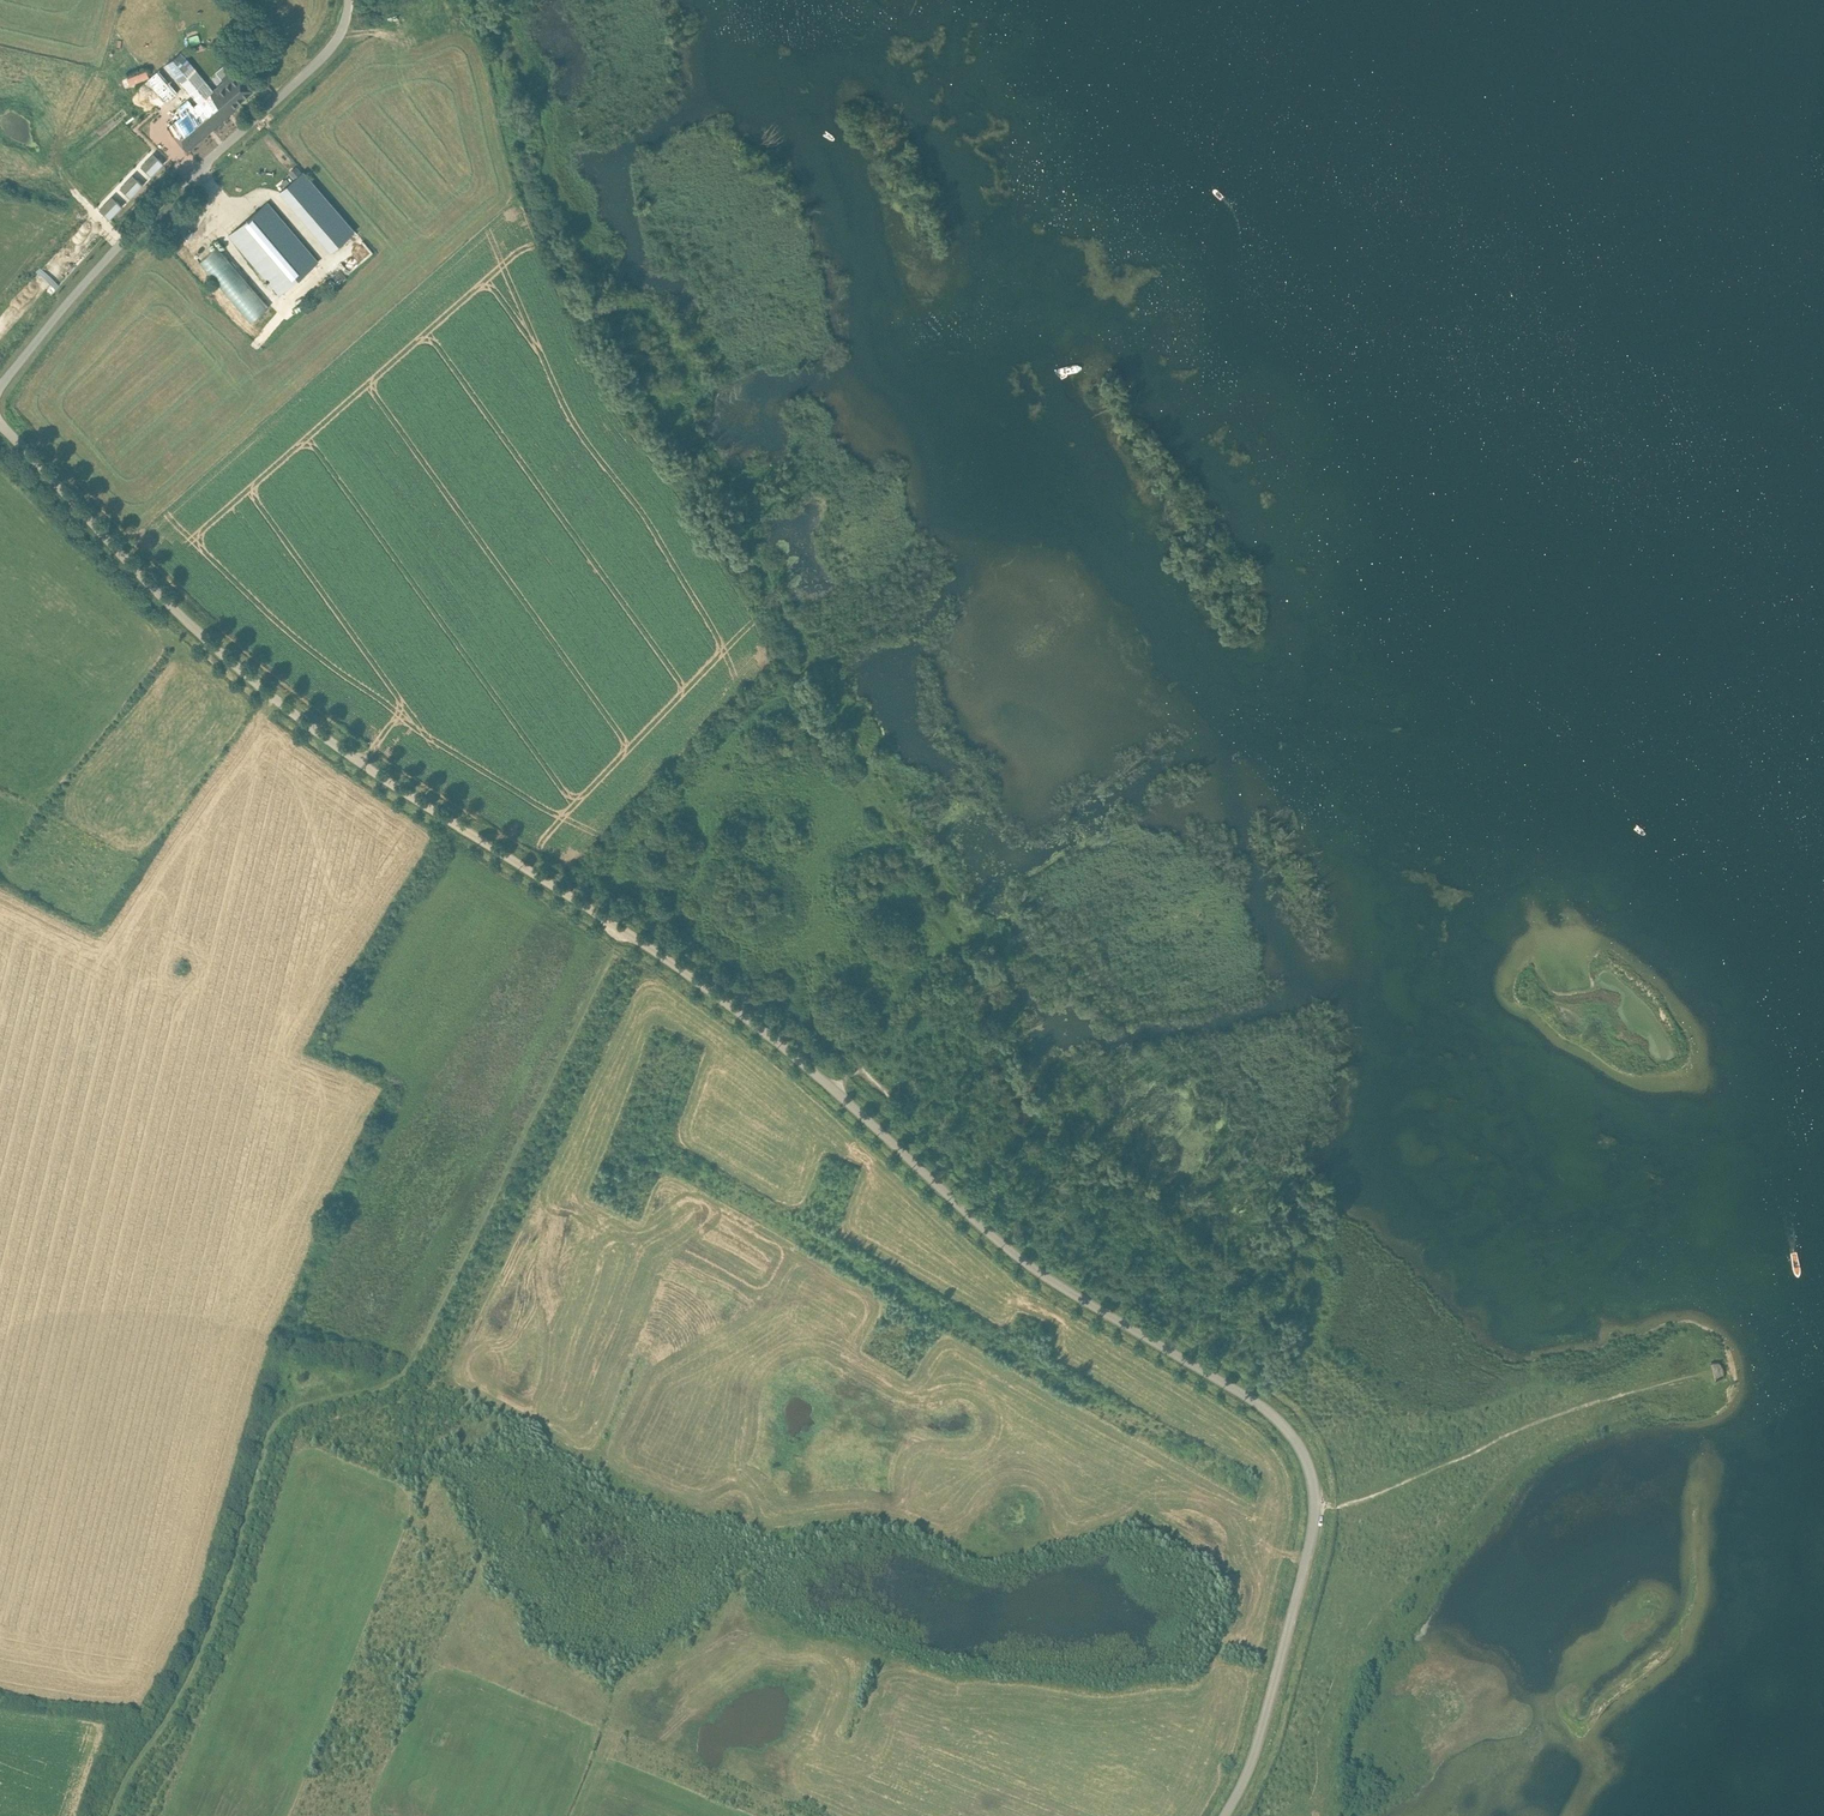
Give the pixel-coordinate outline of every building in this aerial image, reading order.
[(208,82),(182,50),(167,63),(199,102),(194,105),(189,98),(177,108),(183,115),(168,127),(188,150),(235,110),(233,107),(253,90),(234,68),(222,77),(225,80),(214,89),(208,82)] [(147,69),(127,75),(129,83),(149,77),(147,69)] [(179,92),(160,69),(148,80),(161,95),(158,97),(164,104),(179,92)] [(158,157),(146,170),(151,175),(164,162),(158,157)] [(331,250),(355,230),(304,171),(280,191),(331,250)] [(138,179),(125,192),(131,197),(143,184),(138,179)] [(117,200),(104,213),(110,218),(122,205),(117,200)] [(318,261),(275,211),(268,202),(230,234),(280,293),(318,261)] [(22,216),(34,220),(38,209),(26,205),(22,216)] [(217,246),(200,261),(251,321),(268,307),(217,246)]
